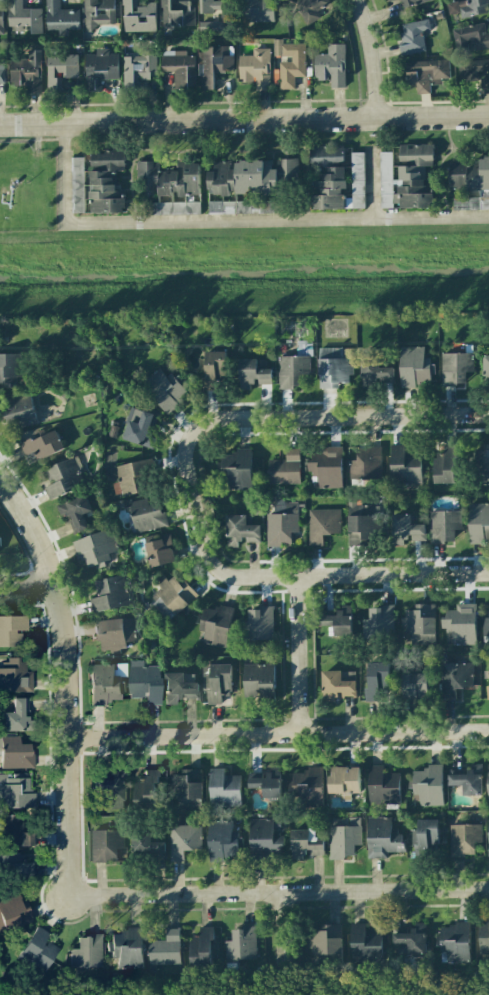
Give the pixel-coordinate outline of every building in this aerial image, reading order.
[(7,30),(22,29),(22,26),(31,25),(31,34),(42,33),(41,8),(22,8),(22,0),(7,0),(7,30)] [(60,9),(60,0),(46,0),(46,31),(79,30),(79,9),(60,9)] [(83,31),(95,31),(95,24),(115,24),(115,0),(84,0),(83,31)] [(155,31),(155,4),(137,5),(136,0),(122,0),(123,32),(155,31)] [(193,26),(193,0),(177,1),(177,0),(160,0),(161,27),(193,26)] [(221,12),(221,22),(199,23),(200,32),(234,31),(233,0),(213,1),(213,0),(198,0),(199,12),(221,12)] [(245,21),(273,21),(273,0),(245,0),(245,21)] [(316,11),(329,4),(328,0),(298,0),(293,2),(306,26),(320,18),(316,11)] [(432,0),(399,0),(402,9),(432,0)] [(465,0),(446,4),(448,14),(459,11),(460,18),(488,13),(486,5),(488,4),(488,0),(465,0)] [(398,24),(403,55),(425,51),(422,31),(430,29),(428,19),(398,24)] [(455,48),(473,45),(474,50),(488,47),(488,33),(485,33),(483,23),(451,29),(455,48)] [(279,62),(279,89),(294,89),(294,77),(305,77),(304,41),(273,42),(273,56),(290,56),(290,62),(279,62)] [(344,44),(327,44),(327,54),(313,54),(314,79),(330,79),(330,88),(345,88),(344,44)] [(232,46),(200,46),(200,90),(213,90),(213,72),(232,72),(232,46)] [(155,47),(141,48),(141,56),(122,57),(123,90),(138,89),(137,79),(156,78),(155,47)] [(118,79),(118,53),(108,54),(108,48),(95,49),(95,54),(85,54),(86,91),(101,91),(100,79),(118,79)] [(238,81),(254,80),(254,89),(269,89),(269,48),(252,49),(252,55),(238,56),(238,81)] [(40,50),(27,50),(28,59),(10,60),(10,85),(27,85),(27,93),(41,93),(40,50)] [(173,71),(174,88),(195,87),(194,55),(185,56),(185,51),(161,51),(161,71),(173,71)] [(78,77),(77,54),(46,54),(47,87),(57,87),(57,72),(62,72),(62,78),(78,77)] [(457,82),(479,81),(479,76),(480,76),(481,93),(488,93),(488,59),(457,60),(457,82)] [(430,93),(430,84),(441,84),(440,79),(449,78),(448,60),(405,62),(406,84),(416,84),(416,94),(430,93)] [(381,208),(434,207),(433,184),(422,185),(422,166),(433,166),(433,144),(399,145),(399,161),(413,161),(413,166),(398,166),(398,180),(392,180),(392,152),(379,152),(381,208)] [(364,208),(363,152),(351,153),(352,193),(345,193),(344,145),(309,146),(310,168),(321,168),(322,181),(315,181),(316,194),(313,194),(313,209),(364,208)] [(90,170),(124,170),(125,150),(91,149),(90,170)] [(71,158),(72,213),(84,213),(83,157),(71,158)] [(488,190),(488,157),(479,157),(479,168),(466,168),(466,161),(448,161),(449,191),(488,190)] [(276,193),(276,182),(298,181),(297,158),(277,159),(277,168),(272,168),(271,160),(232,161),(214,161),(214,171),(207,171),(208,196),(230,195),(230,194),(276,193)] [(200,162),(179,162),(178,171),(158,171),(158,162),(137,161),(136,179),(142,180),(142,194),(158,194),(158,196),(171,196),(171,194),(199,195),(200,162)] [(85,213),(124,213),(124,186),(115,186),(115,171),(90,171),(90,185),(85,185),(85,213)] [(208,215),(276,213),(276,200),(208,202),(208,215)] [(424,346),(400,347),(401,386),(430,386),(430,375),(433,375),(433,357),(424,358),(424,346)] [(339,388),(339,382),(352,383),(352,364),(349,364),(350,348),(319,347),(318,388),(339,388)] [(362,387),(394,386),(394,367),(380,367),(380,348),(361,348),(362,387)] [(204,351),(204,390),(217,390),(217,376),(226,376),(226,351),(204,351)] [(442,385),(466,384),(466,372),(473,372),(473,353),(441,354),(442,385)] [(0,354),(0,387),(18,387),(18,354),(0,354)] [(278,388),(307,388),(308,356),(279,356),(278,388)] [(238,359),(239,390),(253,389),(253,385),(271,384),(271,369),(265,369),(265,359),(238,359)] [(165,412),(188,392),(170,372),(166,376),(160,370),(142,386),(165,412)] [(30,393),(0,401),(0,402),(5,425),(17,422),(19,428),(38,424),(30,393)] [(122,440),(154,448),(157,437),(152,436),(158,415),(131,408),(122,440)] [(38,460),(64,448),(55,429),(20,445),(25,456),(34,452),(38,460)] [(456,483),(455,444),(443,444),(443,453),(433,453),(434,484),(456,483)] [(480,444),(479,482),(488,483),(488,444),(480,444)] [(391,484),(421,484),(420,452),(405,452),(404,445),(390,445),(391,484)] [(381,447),(356,446),(356,460),(350,460),(349,476),(381,477),(381,447)] [(341,488),(342,448),(309,447),(309,476),(318,476),(318,488),(341,488)] [(252,489),(251,448),(234,449),(234,453),(220,454),(221,482),(228,482),(228,490),(252,489)] [(268,484),(299,484),(299,448),(285,448),(285,460),(268,459),(268,484)] [(44,487),(49,500),(85,485),(73,457),(44,469),(50,484),(44,487)] [(121,496),(150,490),(144,460),(114,466),(121,496)] [(55,506),(60,519),(67,517),(73,534),(87,528),(82,514),(91,511),(84,494),(55,506)] [(130,511),(135,533),(166,526),(159,496),(122,504),(124,513),(130,511)] [(346,500),(348,545),(378,544),(377,505),(356,506),(355,499),(346,500)] [(297,503),(287,503),(287,513),(265,514),(266,546),(291,545),(291,532),(298,532),(297,503)] [(273,503),(273,513),(285,513),(286,504),(273,503)] [(468,503),(469,543),(488,542),(488,503),(468,503)] [(309,545),(323,545),(322,534),(340,534),(340,509),(308,509),(309,545)] [(461,511),(429,511),(429,543),(455,542),(455,530),(461,529),(461,511)] [(411,514),(393,514),(392,546),(407,546),(407,540),(425,540),(425,524),(411,524),(411,514)] [(260,525),(246,525),(246,515),(226,515),(226,547),(241,547),(241,543),(260,543),(260,525)] [(72,541),(79,562),(85,560),(87,569),(111,562),(108,553),(117,550),(111,529),(72,541)] [(144,542),(150,567),(175,562),(170,536),(144,542)] [(169,621),(197,596),(176,573),(168,581),(162,575),(155,582),(161,588),(148,599),(169,621)] [(94,580),(97,597),(90,598),(92,611),(129,606),(125,575),(94,580)] [(475,644),(474,603),(455,604),(455,609),(445,610),(445,619),(440,619),(441,628),(445,628),(445,645),(475,644)] [(225,648),(234,608),(217,604),(216,610),(203,607),(198,630),(204,632),(202,642),(225,648)] [(435,604),(414,604),(414,610),(404,610),(404,618),(402,618),(401,644),(434,644),(435,604)] [(319,611),(319,626),(327,626),(328,635),(352,635),(351,605),(342,605),(342,610),(319,611)] [(361,606),(361,629),(392,629),(393,608),(361,606)] [(245,609),(244,639),(272,640),(273,609),(245,609)] [(21,646),(20,631),(27,631),(27,615),(0,616),(0,647),(21,646)] [(94,620),(95,641),(101,641),(101,651),(110,650),(110,652),(126,651),(125,641),(135,641),(134,618),(94,620)] [(31,692),(32,672),(26,672),(26,659),(7,659),(6,668),(0,668),(0,691),(31,692)] [(159,666),(142,666),(142,660),(129,661),(129,698),(145,697),(145,705),(160,705),(159,666)] [(388,662),(367,662),(366,701),(387,701),(388,662)] [(440,663),(441,698),(455,698),(455,688),(472,688),(472,662),(440,663)] [(231,664),(201,665),(201,689),(207,689),(207,704),(221,704),(221,694),(231,694),(231,664)] [(274,664),(243,664),(243,697),(260,697),(260,703),(274,703),(274,664)] [(356,696),(355,681),(341,681),(341,670),(322,670),(323,702),(334,701),(334,697),(356,696)] [(165,705),(176,704),(176,699),(199,698),(198,682),(184,683),(184,672),(164,673),(165,705)] [(428,698),(427,674),(401,674),(402,699),(428,698)] [(2,730),(35,731),(35,717),(28,716),(28,698),(13,698),(12,713),(3,712),(2,730)] [(1,768),(34,768),(34,753),(30,753),(29,744),(19,744),(19,736),(0,737),(1,768)] [(443,804),(442,764),(425,764),(425,771),(413,771),(413,805),(443,804)] [(482,795),(481,764),(466,764),(466,774),(447,774),(448,785),(462,785),(463,796),(482,795)] [(383,773),(383,765),(368,766),(369,805),(400,804),(399,772),(383,773)] [(323,805),(322,766),(306,767),(306,773),(292,773),(293,798),(298,798),(298,805),(323,805)] [(360,767),(329,766),(328,794),(342,794),(342,800),(350,801),(351,793),(359,793),(360,767)] [(263,798),(281,797),(280,767),(269,767),(269,773),(248,773),(248,789),(262,788),(263,798)] [(210,806),(241,806),(241,775),(225,776),(225,768),(210,768),(210,806)] [(135,803),(157,802),(156,769),(143,770),(144,778),(134,779),(135,803)] [(202,769),(181,769),(181,774),(172,774),(173,807),(202,806),(202,769)] [(108,809),(126,809),(126,771),(111,770),(111,780),(94,780),(94,791),(108,791),(108,809)] [(35,808),(35,793),(30,793),(30,774),(0,774),(0,808),(35,808)] [(4,816),(5,847),(33,846),(32,832),(25,832),(24,815),(4,816)] [(329,859),(351,859),(350,848),(360,847),(360,817),(348,817),(348,826),(329,826),(329,859)] [(368,849),(373,849),(373,858),(386,858),(386,852),(402,852),(401,828),(391,828),(390,817),(367,817),(368,849)] [(273,819),(249,819),(250,859),(280,859),(280,847),(284,847),(284,835),(279,835),(279,826),(273,826),(273,819)] [(438,820),(417,819),(417,832),(412,832),(412,850),(438,850),(438,820)] [(209,861),(224,861),(224,856),(241,856),(240,831),(232,831),(232,821),(208,822),(209,861)] [(449,824),(449,856),(474,856),(474,843),(481,843),(481,824),(449,824)] [(170,862),(184,861),(183,850),(201,850),(201,825),(170,826),(170,862)] [(291,860),(307,859),(306,856),(323,855),(323,839),(315,840),(315,829),(291,829),(291,860)] [(124,830),(92,830),(91,860),(123,861),(124,830)] [(165,841),(151,842),(150,830),(132,831),(133,856),(166,855),(165,841)] [(22,862),(23,853),(0,852),(0,869),(5,870),(5,877),(32,877),(33,863),(22,862)] [(21,904),(19,895),(0,900),(0,931),(32,923),(27,902),(21,904)] [(480,921),(479,954),(488,954),(488,921),(480,921)] [(425,955),(425,922),(414,922),(414,932),(393,932),(392,944),(399,944),(399,954),(425,955)] [(351,962),(382,962),(381,930),(365,930),(365,923),(350,923),(351,962)] [(341,924),(320,924),(320,930),(306,930),(305,956),(318,956),(318,962),(340,962),(341,924)] [(469,962),(469,924),(440,924),(440,951),(447,951),(447,962),(469,962)] [(51,934),(37,926),(19,956),(45,971),(59,948),(47,940),(51,934)] [(212,927),(199,926),(199,935),(190,935),(188,964),(210,965),(212,927)] [(255,959),(255,927),(231,928),(232,940),(224,940),(224,959),(255,959)] [(179,964),(178,928),(165,929),(165,940),(148,940),(148,965),(179,964)] [(142,969),(141,929),(109,930),(110,958),(118,958),(118,970),(142,969)] [(102,935),(78,935),(78,949),(71,949),(71,967),(103,967),(102,935)]
